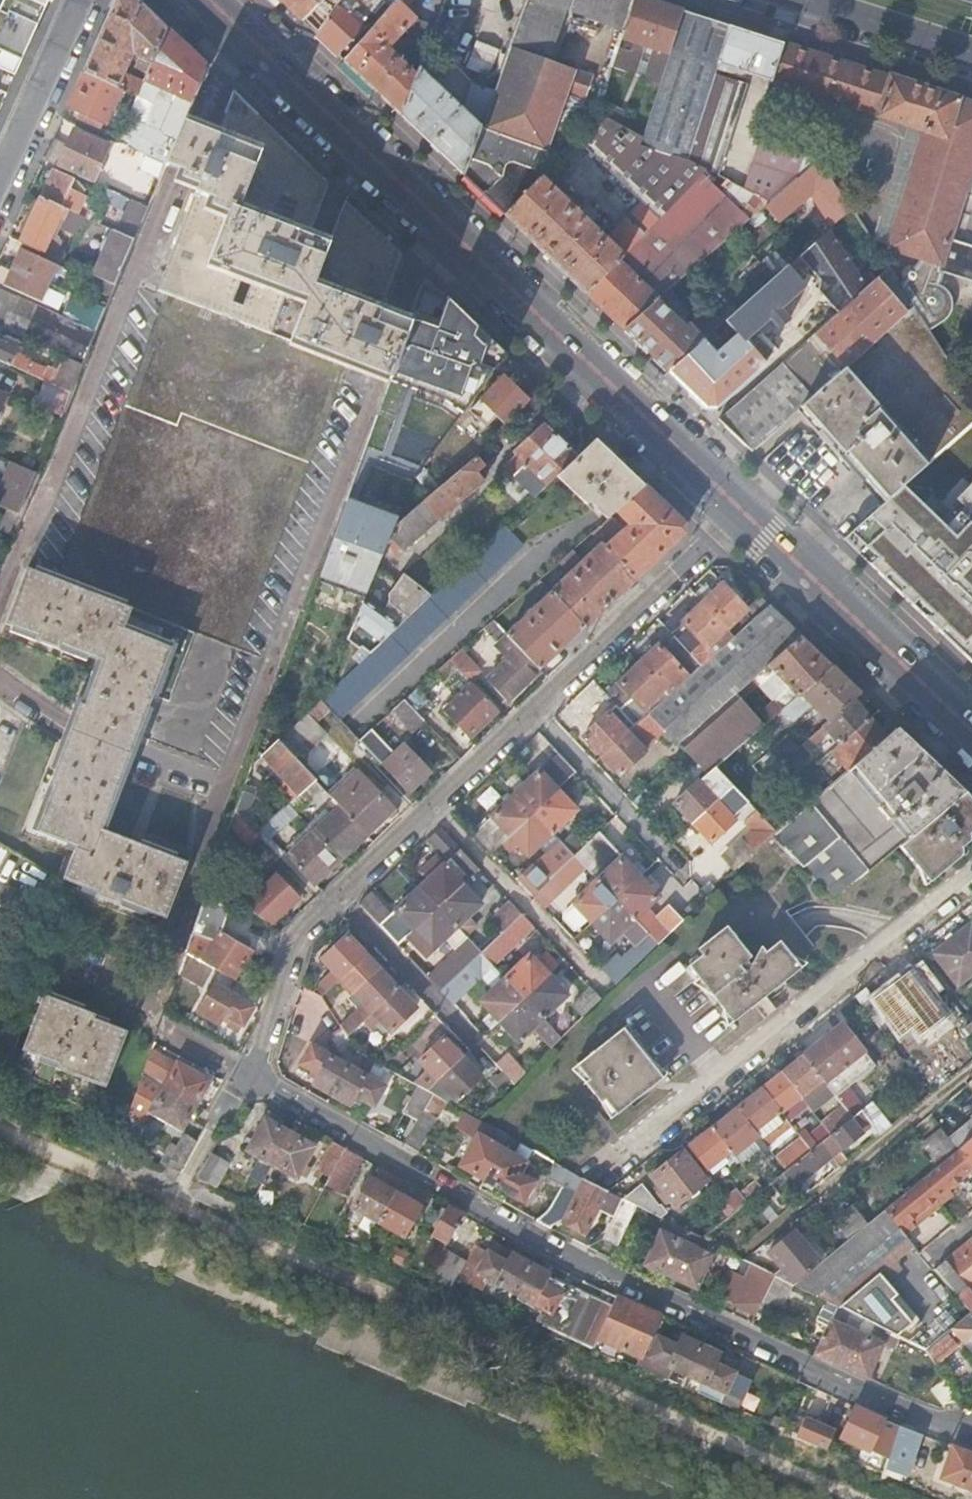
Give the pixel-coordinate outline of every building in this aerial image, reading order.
[(138,96),(144,82),(126,73),(132,58),(151,66),(168,29),(138,0),(117,0),(84,71),(119,87),(123,89),(138,96)] [(303,20),(322,0),(283,0),(303,20)] [(387,2),(384,0),(341,0),(339,3),(317,33),(340,55),(387,2)] [(404,115),(419,74),(407,63),(418,50),(428,23),(416,19),(416,17),(405,9),(413,0),(397,0),(344,59),(404,115)] [(465,175),(505,214),(535,183),(521,170),(523,166),(540,172),(554,132),(572,138),(585,100),(568,93),(568,91),(584,96),(592,75),(548,60),(566,12),(624,31),(634,0),(527,0),(495,90),(482,127),(465,175)] [(652,0),(634,0),(624,31),(621,38),(669,53),(670,49),(683,10),(652,0)] [(730,25),(683,10),(670,49),(717,64),(730,25)] [(781,42),(730,25),(717,64),(770,81),(781,42)] [(191,101),(205,65),(168,29),(151,66),(145,79),(144,82),(138,96),(117,141),(126,145),(139,151),(148,155),(159,131),(144,124),(161,86),(191,101)] [(485,74),(494,45),(475,39),(466,68),(485,74)] [(431,62),(441,51),(431,41),(424,60),(431,62)] [(781,42),(770,81),(910,126),(923,130),(911,171),(913,171),(892,246),(941,262),(939,269),(971,280),(971,245),(951,238),(966,188),(968,189),(969,187),(971,188),(971,101),(890,75),(890,77),(781,42)] [(641,202),(659,219),(663,215),(703,175),(708,170),(686,158),(715,73),(717,64),(670,49),(669,53),(642,136),(600,114),(576,139),(641,202)] [(627,55),(617,52),(612,67),(622,70),(627,55)] [(482,127),(495,90),(474,84),(469,98),(477,101),(470,115),(421,68),(419,74),(404,115),(465,175),(482,127)] [(119,87),(84,71),(69,105),(107,122),(123,89),(119,87)] [(747,83),(715,73),(686,158),(708,170),(718,175),(747,83)] [(308,235),(328,181),(233,90),(216,133),(260,150),(239,208),(308,235)] [(197,185),(194,192),(212,199),(209,205),(226,212),(230,205),(239,208),(260,150),(216,133),(201,127),(182,120),(175,139),(164,163),(163,165),(181,172),(179,178),(197,185)] [(822,146),(756,125),(751,139),(758,141),(818,160),(822,146)] [(923,130),(910,126),(876,241),(892,246),(913,171),(911,171),(923,130)] [(69,144),(59,166),(91,181),(108,145),(76,130),(69,144)] [(148,155),(164,163),(175,139),(159,131),(148,155)] [(56,138),(46,160),(59,166),(69,144),(56,138)] [(818,160),(758,141),(752,160),(799,176),(814,163),(818,160)] [(799,176),(752,160),(744,188),(769,202),(774,197),(781,192),(799,176)] [(851,209),(818,160),(814,163),(799,176),(781,192),(774,197),(769,202),(771,202),(769,204),(782,218),(815,189),(837,222),(851,209)] [(69,210),(78,214),(85,198),(69,190),(74,180),(55,171),(42,197),(64,207),(69,210)] [(535,183),(505,214),(587,293),(659,219),(641,202),(608,238),(592,223),(598,216),(588,206),(581,212),(542,175),(535,183)] [(659,219),(587,293),(625,330),(670,290),(725,241),(726,242),(738,231),(750,221),(703,175),(663,215),(659,219)] [(308,235),(327,243),(344,197),(328,181),(308,235)] [(119,203),(123,195),(103,186),(99,194),(119,203)] [(271,333),(287,291),(252,278),(242,304),(234,300),(244,275),(228,269),(226,274),(218,270),(219,265),(208,261),(226,212),(209,205),(212,199),(194,192),(157,290),(271,333)] [(21,242),(43,252),(48,243),(53,246),(69,210),(64,207),(42,197),(21,242)] [(382,374),(392,378),(397,363),(412,322),(403,319),(380,310),(402,252),(344,197),(327,243),(329,243),(314,285),(312,284),(306,299),(291,340),(382,374)] [(118,232),(133,239),(146,206),(138,203),(133,200),(118,232)] [(287,291),(306,299),(312,284),(314,285),(329,243),(327,243),(308,235),(239,208),(230,205),(226,212),(208,261),(219,265),(228,269),(244,275),(252,278),(287,291)] [(89,219),(108,228),(113,216),(94,207),(89,219)] [(103,280),(113,285),(133,239),(118,232),(113,230),(93,275),(103,280)] [(822,235),(799,256),(820,279),(820,291),(839,313),(849,304),(862,293),(868,287),(822,235)] [(12,265),(50,282),(58,265),(21,247),(12,265)] [(41,300),(50,282),(12,265),(4,283),(41,300)] [(706,340),(670,373),(707,408),(717,408),(774,357),(760,343),(749,338),(770,319),(781,330),(791,322),(780,310),(806,287),(788,266),(739,310),(716,331),(722,337),(733,327),(738,333),(717,352),(706,340)] [(905,289),(891,267),(868,287),(862,293),(849,304),(839,313),(817,333),(847,366),(915,305),(905,289)] [(506,354),(428,278),(412,322),(397,363),(476,395),(506,354)] [(94,302),(104,307),(113,285),(103,280),(94,302)] [(80,363),(104,307),(94,302),(88,300),(77,323),(0,287),(0,326),(66,356),(80,363)] [(932,297),(905,289),(915,305),(925,319),(932,297)] [(670,290),(625,330),(670,373),(706,340),(716,331),(739,310),(731,301),(706,323),(704,321),(695,329),(689,322),(685,326),(683,324),(692,314),(678,301),(680,299),(670,290)] [(971,427),(971,392),(925,319),(915,305),(847,366),(814,396),(798,410),(819,432),(815,435),(861,484),(865,481),(885,503),(908,483),(971,427)] [(10,363),(20,342),(4,335),(2,339),(0,338),(0,358),(10,363)] [(54,383),(69,390),(80,363),(66,356),(54,383)] [(752,450),(798,410),(814,396),(784,363),(720,420),(752,450)] [(504,375),(469,413),(487,429),(498,418),(505,425),(530,400),(504,375)] [(39,404),(60,413),(69,390),(54,383),(49,381),(39,404)] [(557,477),(578,457),(561,441),(572,430),(561,420),(550,431),(543,424),(512,457),(516,461),(507,470),(537,497),(557,477)] [(645,486),(596,440),(578,457),(557,477),(593,511),(596,508),(608,519),(610,518),(617,511),(645,486)] [(485,466),(476,456),(432,495),(396,526),(388,546),(397,556),(436,520),(468,492),(469,492),(484,479),(478,473),(485,466)] [(8,507),(18,511),(36,470),(30,468),(22,464),(4,505),(8,507)] [(426,480),(421,484),(425,489),(430,484),(426,480)] [(406,501),(354,483),(319,582),(366,596),(388,546),(396,526),(406,501)] [(854,531),(887,564),(879,571),(971,659),(971,483),(959,498),(968,508),(950,524),(908,483),(885,503),(854,531)] [(685,524),(645,486),(617,511),(636,529),(634,535),(625,533),(607,549),(636,580),(685,533),(685,524)] [(9,532),(18,511),(8,507),(0,525),(0,528),(9,532)] [(610,518),(608,519),(592,533),(600,541),(617,526),(610,518)] [(382,643),(322,701),(331,711),(341,720),(525,546),(506,526),(427,601),(399,628),(382,643)] [(9,532),(0,528),(0,555),(9,532)] [(607,549),(604,545),(552,594),(584,629),(636,580),(607,549)] [(580,560),(572,551),(560,562),(568,571),(580,560)] [(27,568),(5,623),(37,635),(35,640),(59,649),(61,644),(100,660),(84,703),(79,700),(75,710),(48,783),(53,785),(36,829),(76,845),(63,877),(97,891),(96,894),(120,904),(122,900),(166,917),(188,860),(103,827),(153,694),(169,700),(195,632),(27,568)] [(387,606),(380,613),(399,628),(427,601),(403,578),(387,598),(387,606)] [(547,599),(552,594),(539,580),(532,587),(539,595),(547,599)] [(735,638),(770,606),(762,598),(748,610),(724,584),(703,604),(735,638)] [(540,670),(584,629),(552,594),(547,599),(539,606),(541,608),(522,626),(520,625),(508,636),(540,670)] [(368,631),(382,643),(399,628),(380,613),(365,601),(349,638),(360,642),(368,631)] [(703,666),(735,638),(703,604),(672,634),(676,638),(703,666)] [(665,731),(706,773),(708,774),(716,767),(763,727),(736,696),(754,680),(802,636),(770,606),(735,638),(703,666),(689,679),(670,696),(650,714),(665,731)] [(506,704),(540,670),(508,636),(494,620),(485,629),(491,636),(503,650),(499,653),(508,662),(486,683),(506,704)] [(797,697),(833,666),(802,636),(754,680),(757,683),(771,670),(797,697)] [(689,679),(703,666),(676,638),(663,651),(659,646),(639,665),(663,690),(682,672),(689,679)] [(477,674),(458,653),(450,661),(457,669),(469,681),(477,674)] [(457,669),(450,661),(422,685),(426,688),(432,683),(437,687),(457,669)] [(663,690),(639,665),(619,684),(633,698),(620,710),(635,727),(648,715),(643,709),(663,690)] [(855,701),(862,694),(833,666),(797,697),(782,711),(793,721),(812,705),(830,722),(855,701)] [(763,727),(782,711),(774,703),(763,713),(749,698),(743,703),(739,699),(757,683),(754,680),(736,696),(763,727)] [(497,711),(473,686),(444,712),(468,738),(497,711)] [(322,701),(306,716),(315,726),(331,711),(322,701)] [(405,701),(390,713),(413,738),(427,725),(405,701)] [(841,744),(870,719),(855,701),(830,722),(810,738),(816,745),(831,733),(841,744)] [(584,736),(602,756),(635,727),(620,710),(616,706),(584,736)] [(644,750),(665,731),(650,714),(648,715),(635,727),(602,756),(620,776),(645,752),(644,750)] [(306,716),(278,743),(294,760),(322,734),(315,726),(306,716)] [(832,752),(848,771),(887,738),(870,719),(841,744),(832,752)] [(842,837),(869,871),(900,846),(965,792),(938,766),(898,728),(887,738),(848,771),(813,802),(842,837)] [(373,729),(360,741),(410,793),(432,773),(405,745),(396,753),(373,729)] [(278,743),(263,757),(299,795),(315,781),(294,760),(278,743)] [(558,753),(515,794),(534,813),(559,790),(577,773),(558,753)] [(342,755),(315,781),(341,808),(366,835),(389,814),(394,809),(381,796),(342,755)] [(253,766),(236,813),(246,822),(265,770),(253,766)] [(674,804),(693,823),(733,785),(716,767),(708,774),(706,773),(674,804)] [(744,839),(755,851),(770,836),(771,837),(779,831),(761,812),(744,796),(733,785),(693,823),(711,843),(735,819),(746,821),(754,829),(744,839)] [(744,796),(761,812),(770,804),(754,787),(744,796)] [(559,790),(534,813),(553,833),(577,809),(559,790)] [(900,846),(929,881),(964,852),(959,846),(969,839),(969,832),(971,829),(971,801),(965,792),(900,846)] [(534,813),(515,794),(473,833),(492,853),(502,843),(534,813)] [(842,837),(813,802),(789,823),(779,831),(771,837),(804,868),(842,837)] [(761,812),(779,831),(789,823),(770,804),(761,812)] [(296,813),(288,805),(262,829),(270,837),(296,813)] [(366,835),(341,808),(315,833),(340,860),(366,835)] [(398,814),(394,809),(389,814),(393,818),(398,814)] [(236,813),(231,828),(250,848),(261,838),(246,822),(236,813)] [(553,833),(534,813),(502,843),(510,851),(517,844),(529,856),(553,833)] [(479,869),(440,828),(427,839),(429,841),(432,841),(450,860),(444,865),(436,855),(419,871),(428,880),(420,888),(439,908),(463,885),(479,869)] [(289,857),(314,884),(340,860),(315,833),(289,857)] [(597,881),(615,900),(639,877),(598,833),(574,856),(582,864),(586,868),(597,881)] [(842,837),(804,868),(834,900),(869,871),(842,837)] [(723,858),(735,870),(755,851),(744,839),(723,858)] [(532,896),(574,856),(561,841),(534,867),(533,866),(517,880),(532,896)] [(582,864),(574,856),(532,896),(540,904),(544,908),(586,868),(582,864)] [(281,877),(247,907),(272,925),(301,899),(281,877)] [(615,900),(634,919),(658,897),(639,877),(615,900)] [(574,903),(592,923),(615,900),(597,881),(574,903)] [(211,883),(201,912),(214,916),(223,891),(211,883)] [(481,904),(463,885),(439,908),(464,936),(475,926),(467,917),(481,904)] [(439,908),(420,888),(392,914),(372,892),(360,904),(398,945),(409,936),(439,908)] [(615,900),(592,923),(610,942),(622,931),(634,919),(615,900)] [(500,936),(522,915),(510,902),(488,922),(500,936)] [(648,934),(658,945),(682,922),(668,907),(644,930),(648,934)] [(430,980),(441,992),(481,954),(464,936),(439,908),(409,936),(427,955),(453,930),(467,944),(430,980)] [(186,952),(214,968),(235,980),(251,952),(222,934),(226,920),(214,916),(201,912),(186,952)] [(532,925),(522,915),(500,936),(481,954),(491,964),(532,925)] [(634,919),(622,931),(636,946),(648,934),(644,930),(634,919)] [(932,953),(957,986),(971,974),(971,922),(955,935),(932,953)] [(702,954),(689,965),(733,1021),(801,968),(779,941),(755,961),(727,925),(697,947),(702,954)] [(335,970),(312,991),(322,997),(350,970),(374,948),(356,929),(324,959),(335,970)] [(928,948),(932,953),(955,935),(951,930),(928,948)] [(602,971),(616,986),(658,945),(648,934),(620,962),(613,965),(611,963),(602,971)] [(388,963),(374,948),(350,970),(357,977),(364,985),(348,999),(358,1010),(341,1025),(347,1034),(348,1036),(363,1021),(399,989),(406,982),(397,973),(390,980),(380,969),(388,963)] [(186,952),(179,973),(206,987),(214,968),(186,952)] [(506,979),(524,999),(549,976),(558,967),(545,953),(536,962),(530,956),(506,979)] [(453,1004),(493,966),(491,964),(481,954),(441,992),(453,1004)] [(875,1000),(864,1007),(883,1032),(893,1024),(902,1037),(915,1027),(919,1033),(932,1023),(931,1022),(935,1019),(937,1022),(946,1015),(912,969),(873,999),(875,1000)] [(350,970),(322,997),(327,1004),(357,977),(350,970)] [(524,999),(542,1018),(567,996),(549,976),(524,999)] [(492,1030),(501,1021),(524,999),(506,979),(482,1002),(493,1013),(484,1021),(492,1030)] [(231,1018),(243,1025),(254,1007),(215,985),(199,1012),(220,1024),(225,1014),(231,1018)] [(571,1007),(582,1019),(601,1000),(591,988),(571,1007)] [(417,1008),(399,989),(363,1021),(370,1029),(381,1020),(392,1031),(417,1008)] [(40,1002),(12,1074),(95,1112),(127,1031),(93,1017),(95,1014),(40,992),(36,1000),(40,1002)] [(533,1027),(552,1048),(562,1039),(542,1018),(524,999),(501,1021),(519,1041),(533,1027)] [(238,1033),(243,1025),(231,1018),(225,1026),(238,1033)] [(825,1042),(806,1057),(825,1081),(829,1086),(846,1107),(855,1118),(873,1103),(869,1098),(860,1105),(847,1089),(876,1066),(844,1024),(825,1040),(825,1042)] [(623,1028),(578,1063),(589,1078),(585,1081),(601,1101),(605,1098),(617,1113),(663,1077),(623,1028)] [(335,1043),(348,1065),(356,1050),(348,1036),(347,1034),(335,1043)] [(428,1091),(463,1058),(445,1038),(420,1061),(424,1066),(428,1070),(430,1072),(417,1085),(428,1091)] [(314,1083),(332,1093),(348,1065),(311,1045),(301,1063),(319,1074),(314,1083)] [(407,1053),(401,1046),(381,1064),(389,1069),(407,1053)] [(164,1088),(194,1105),(209,1081),(179,1064),(178,1065),(151,1050),(144,1070),(167,1083),(164,1088)] [(496,1063),(517,1081),(527,1069),(506,1051),(496,1063)] [(487,1071),(468,1052),(463,1058),(480,1077),(487,1071)] [(806,1057),(805,1057),(784,1074),(807,1103),(811,1100),(807,1095),(825,1081),(806,1057)] [(446,1102),(448,1103),(453,1097),(456,1100),(480,1077),(463,1058),(428,1091),(433,1094),(446,1102)] [(913,1061),(907,1065),(912,1071),(918,1067),(913,1061)] [(348,1065),(332,1093),(351,1104),(356,1094),(374,1105),(385,1087),(348,1065)] [(807,1103),(784,1074),(764,1089),(783,1113),(789,1121),(792,1124),(811,1109),(807,1103)] [(829,1086),(825,1081),(807,1095),(811,1100),(829,1086)] [(139,1085),(129,1112),(145,1121),(150,1112),(180,1129),(194,1105),(164,1088),(159,1097),(139,1085)] [(426,1107),(433,1094),(428,1091),(417,1085),(409,1097),(426,1107)] [(783,1113),(764,1089),(739,1109),(758,1132),(783,1113)] [(437,1118),(446,1102),(433,1094),(426,1107),(404,1145),(414,1151),(434,1116),(437,1118)] [(874,1103),(873,1103),(855,1118),(833,1136),(823,1143),(839,1161),(842,1158),(838,1154),(873,1126),(881,1135),(893,1126),(874,1103)] [(833,1136),(855,1118),(846,1107),(824,1124),(826,1127),(833,1136)] [(758,1132),(739,1109),(715,1127),(734,1151),(737,1155),(761,1137),(758,1132)] [(510,1137),(479,1121),(466,1113),(458,1127),(477,1139),(462,1165),(485,1179),(510,1137)] [(789,1121),(783,1113),(758,1132),(761,1137),(764,1141),(789,1121)] [(273,1165),(290,1134),(267,1120),(249,1151),(273,1165)] [(960,1148),(962,1147),(971,1138),(971,1130),(969,1125),(953,1139),(960,1148)] [(923,1145),(939,1165),(960,1148),(953,1139),(942,1126),(925,1140),(923,1145)] [(734,1151),(715,1127),(692,1146),(713,1172),(718,1168),(716,1166),(734,1151)] [(813,1151),(823,1143),(833,1136),(826,1127),(806,1142),(813,1151)] [(273,1165),(251,1203),(261,1207),(282,1170),(296,1178),(298,1175),(303,1165),(314,1147),(290,1134),(273,1165)] [(187,1135),(168,1168),(181,1173),(198,1142),(187,1135)] [(534,1150),(510,1137),(485,1179),(524,1201),(535,1182),(521,1174),(534,1150)] [(781,1162),(788,1171),(813,1151),(806,1142),(802,1137),(795,1143),(799,1148),(781,1162)] [(971,1160),(971,1138),(962,1147),(971,1160)] [(346,1149),(332,1140),(308,1183),(323,1192),(323,1191),(338,1164),(346,1149)] [(788,1171),(784,1175),(795,1188),(804,1199),(812,1192),(804,1182),(829,1161),(837,1172),(843,1167),(839,1161),(823,1143),(813,1151),(788,1171)] [(233,1159),(213,1147),(195,1179),(217,1188),(233,1159)] [(905,1234),(916,1225),(912,1220),(940,1197),(945,1203),(954,1196),(949,1190),(957,1183),(971,1201),(971,1172),(971,1171),(971,1160),(962,1147),(960,1148),(939,1165),(885,1211),(905,1234)] [(686,1152),(654,1177),(678,1207),(710,1181),(686,1152)] [(586,1179),(556,1163),(549,1177),(565,1185),(552,1209),(550,1212),(546,1215),(544,1216),(538,1217),(537,1220),(549,1227),(565,1220),(586,1179)] [(338,1164),(323,1191),(338,1199),(353,1172),(338,1164)] [(310,1169),(303,1165),(298,1175),(305,1179),(310,1169)] [(403,1181),(382,1169),(375,1182),(370,1178),(352,1210),(378,1224),(403,1181)] [(784,1176),(773,1185),(784,1198),(795,1188),(784,1175),(783,1175),(784,1176)] [(625,1199),(586,1179),(565,1220),(588,1233),(600,1210),(615,1217),(625,1199)] [(403,1181),(378,1224),(404,1239),(422,1208),(417,1206),(424,1193),(403,1181)] [(759,1183),(731,1204),(738,1213),(765,1191),(759,1183)] [(645,1185),(626,1199),(639,1206),(663,1218),(670,1213),(663,1204),(660,1206),(645,1185)] [(831,1213),(853,1238),(870,1224),(850,1198),(831,1213)] [(626,1199),(625,1199),(615,1217),(604,1239),(619,1246),(639,1206),(626,1199)] [(464,1215),(448,1206),(435,1229),(451,1238),(464,1215)] [(843,1309),(864,1319),(889,1332),(897,1336),(918,1319),(894,1290),(886,1281),(901,1269),(894,1260),(913,1244),(905,1234),(885,1211),(870,1224),(853,1238),(831,1257),(801,1281),(796,1285),(827,1301),(843,1309)] [(775,1251),(801,1281),(831,1257),(805,1226),(775,1251)] [(646,1264),(672,1276),(689,1244),(663,1231),(646,1264)] [(728,1251),(705,1239),(694,1234),(689,1244),(672,1276),(697,1287),(712,1258),(721,1263),(728,1251)] [(970,1313),(971,1311),(971,1289),(971,1240),(935,1271),(970,1313)] [(445,1251),(429,1278),(452,1287),(457,1278),(479,1291),(484,1282),(506,1295),(499,1307),(506,1310),(531,1265),(494,1244),(488,1253),(475,1246),(465,1263),(445,1251)] [(394,1245),(387,1260),(406,1268),(412,1253),(394,1245)] [(747,1261),(728,1251),(721,1263),(741,1273),(746,1262),(747,1261)] [(719,1295),(757,1314),(763,1303),(778,1276),(756,1265),(755,1266),(746,1262),(741,1273),(749,1277),(747,1282),(731,1273),(719,1295)] [(549,1275),(531,1265),(506,1310),(513,1313),(522,1297),(544,1309),(537,1323),(594,1347),(598,1337),(617,1296),(603,1290),(599,1298),(555,1279),(552,1284),(546,1281),(549,1275)] [(778,1276),(763,1303),(777,1310),(791,1283),(778,1276)] [(661,1316),(617,1296),(598,1337),(636,1354),(640,1355),(636,1365),(637,1365),(643,1353),(661,1316)] [(820,1314),(834,1321),(837,1322),(843,1309),(827,1301),(820,1314)] [(834,1321),(818,1353),(843,1364),(864,1319),(843,1309),(837,1322),(834,1321)] [(952,1328),(971,1351),(971,1311),(970,1313),(952,1328)] [(864,1319),(843,1364),(868,1376),(889,1332),(864,1319)] [(650,1357),(643,1353),(637,1365),(666,1378),(672,1367),(682,1372),(677,1382),(684,1385),(688,1375),(702,1345),(683,1335),(680,1341),(678,1346),(671,1343),(659,1337),(650,1357)] [(720,1353),(702,1345),(688,1375),(701,1381),(716,1387),(712,1397),(751,1413),(755,1405),(738,1398),(740,1394),(727,1388),(735,1372),(722,1366),(715,1363),(717,1359),(720,1353)] [(701,1381),(688,1375),(684,1385),(697,1391),(701,1381)] [(932,1389),(945,1405),(964,1402),(945,1376),(932,1389)] [(771,1422),(776,1413),(755,1405),(751,1413),(771,1422)] [(887,1419),(856,1405),(843,1435),(889,1455),(900,1424),(887,1419)] [(779,1425),(783,1416),(776,1413),(771,1422),(779,1425)] [(836,1429),(806,1416),(798,1433),(828,1446),(836,1429)] [(889,1455),(885,1464),(883,1469),(898,1475),(915,1430),(900,1424),(889,1455)] [(953,1444),(940,1476),(971,1488),(971,1451),(953,1444)]
